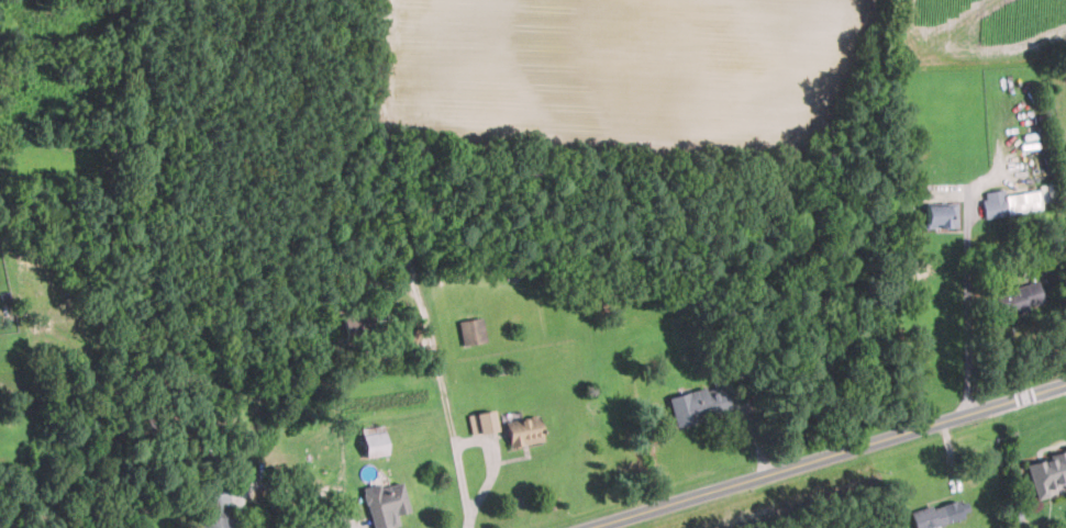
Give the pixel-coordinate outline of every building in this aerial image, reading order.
[(984,191),(985,215),(1040,213),(1039,191),(1006,192),(1006,190),(984,191)] [(928,204),(928,227),(957,227),(957,204),(928,204)] [(1046,304),(1039,279),(996,293),(1004,318),(1046,304)] [(347,334),(388,330),(386,310),(346,313),(347,334)] [(487,341),(482,317),(458,321),(462,346),(487,341)] [(669,397),(676,425),(733,411),(726,382),(735,380),(733,371),(723,373),(726,384),(669,397)] [(471,432),(499,428),(495,407),(468,415),(471,432)] [(508,420),(512,446),(545,440),(540,415),(508,420)] [(137,419),(138,432),(155,430),(154,418),(137,419)] [(367,458),(389,453),(385,424),(362,428),(367,458)] [(1039,499),(1053,495),(1051,486),(1065,482),(1065,452),(1028,463),(1039,499)] [(391,515),(410,510),(403,480),(365,487),(373,527),(393,523),(391,515)] [(197,527),(239,527),(238,514),(225,515),(225,502),(231,502),(230,483),(213,484),(215,516),(197,517),(197,527)] [(917,527),(929,527),(966,517),(957,497),(913,509),(917,527)]
